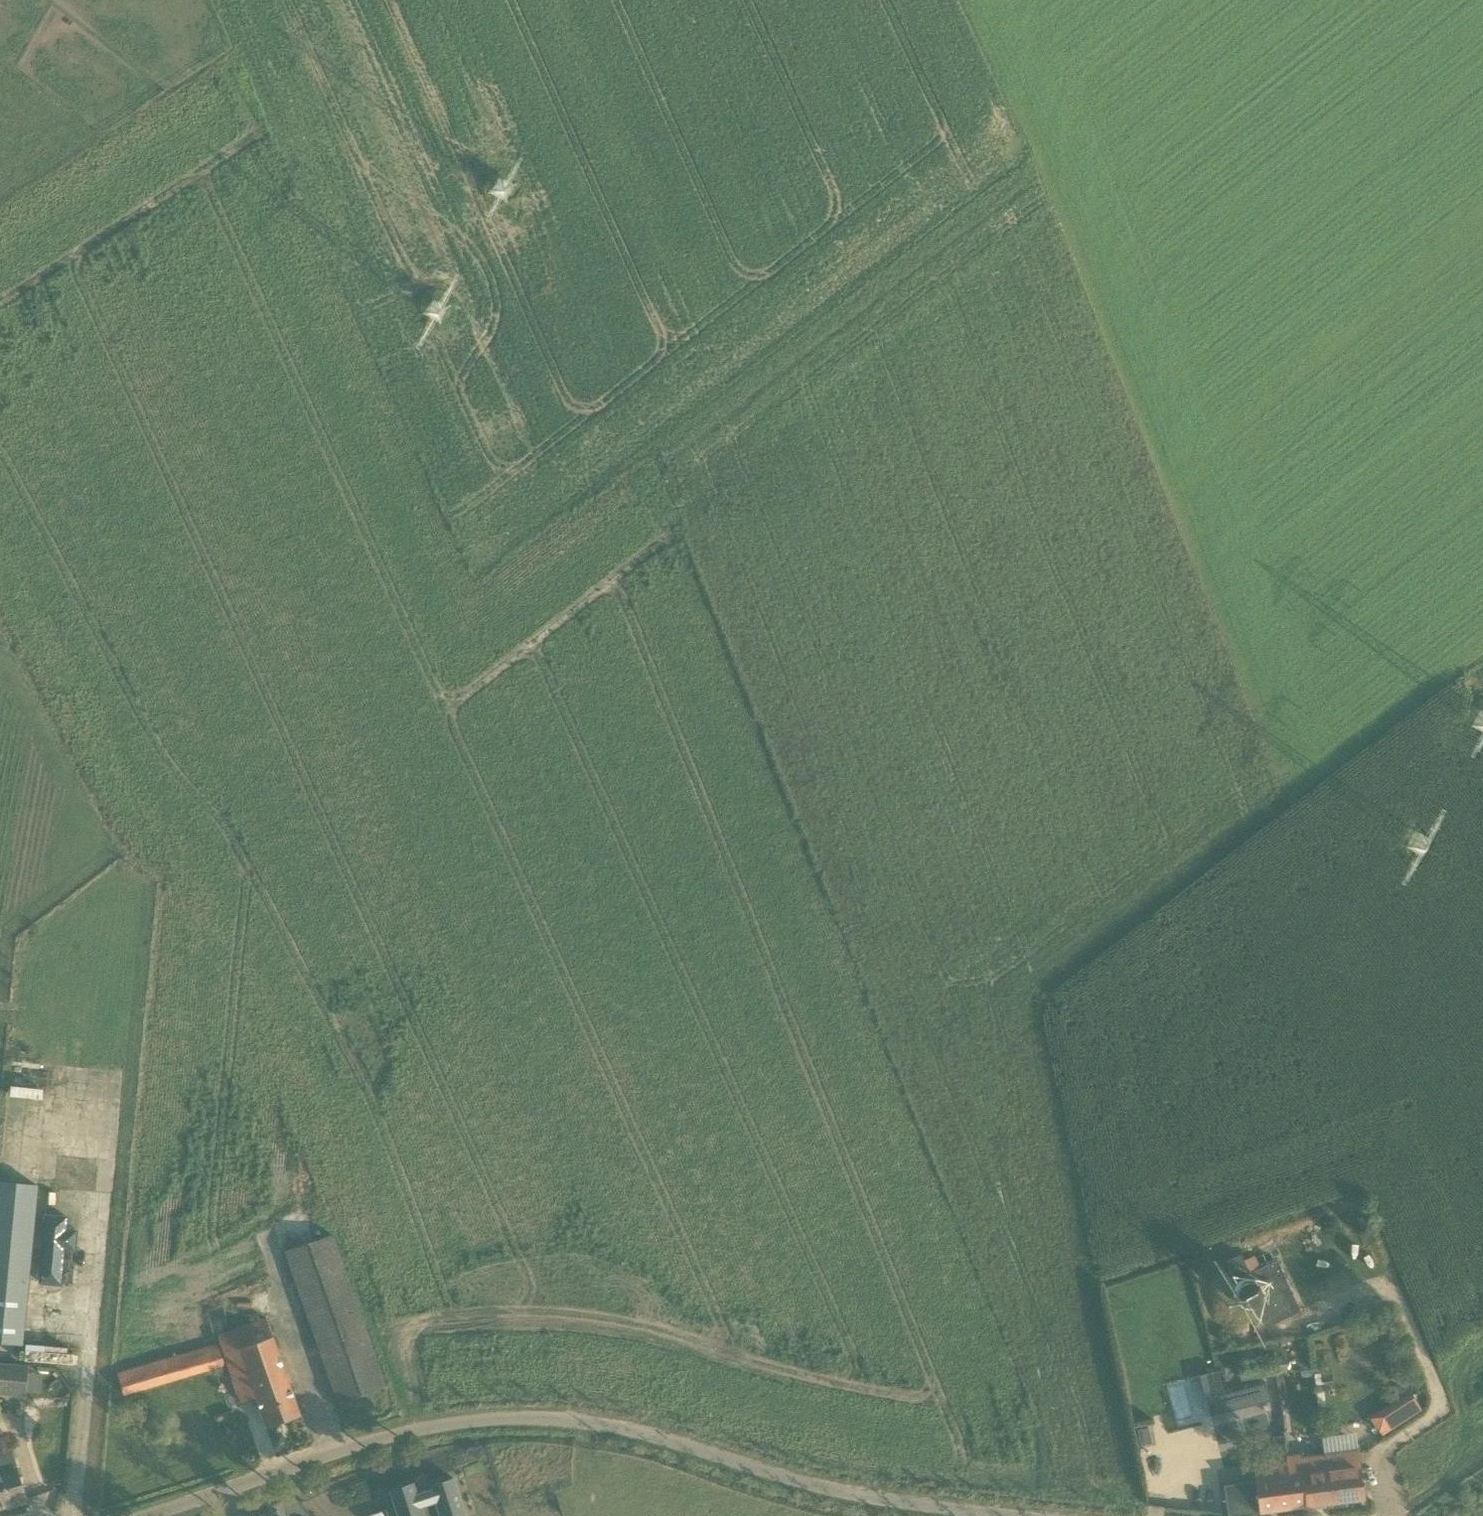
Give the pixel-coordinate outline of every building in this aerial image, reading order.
[(36,1185),(0,1182),(0,1342),(21,1345),(36,1185)] [(285,1251),(338,1402),(386,1386),(332,1235),(285,1251)] [(76,1265),(77,1253),(35,1249),(34,1262),(76,1265)] [(1241,1308),(1248,1310),(1255,1325),(1267,1320),(1272,1323),(1300,1311),(1277,1260),(1249,1273),(1241,1254),(1226,1261),(1237,1284),(1234,1290),(1233,1297),(1236,1303),(1241,1308)] [(267,1427),(301,1416),(266,1318),(217,1335),(241,1403),(256,1397),(267,1427)] [(223,1365),(217,1342),(116,1372),(123,1394),(223,1365)] [(1238,1363),(1238,1365),(1222,1367),(1224,1381),(1240,1378),(1240,1380),(1286,1373),(1283,1355),(1238,1363)] [(25,1396),(28,1364),(0,1362),(0,1394),(25,1396)] [(1218,1370),(1200,1375),(1211,1417),(1229,1412),(1271,1400),(1270,1397),(1266,1382),(1224,1393),(1223,1389),(1218,1370)] [(1423,1409),(1412,1392),(1400,1400),(1403,1403),(1383,1416),(1392,1429),(1423,1409)] [(1331,1504),(1364,1499),(1355,1432),(1322,1436),(1324,1454),(1331,1504)] [(1285,1456),(1286,1466),(1288,1477),(1294,1476),(1302,1475),(1305,1506),(1305,1507),(1331,1504),(1324,1454),(1298,1457),(1298,1455),(1285,1456)] [(26,1499),(14,1459),(0,1463),(0,1473),(0,1474),(0,1507),(26,1499)] [(1302,1475),(1294,1476),(1288,1477),(1286,1466),(1269,1468),(1269,1469),(1255,1471),(1256,1481),(1239,1483),(1243,1515),(1259,1512),(1259,1513),(1305,1506),(1302,1475)] [(399,1515),(466,1515),(453,1477),(430,1485),(432,1488),(416,1493),(413,1482),(390,1490),(391,1493),(385,1495),(392,1515),(398,1515),(399,1515)]
